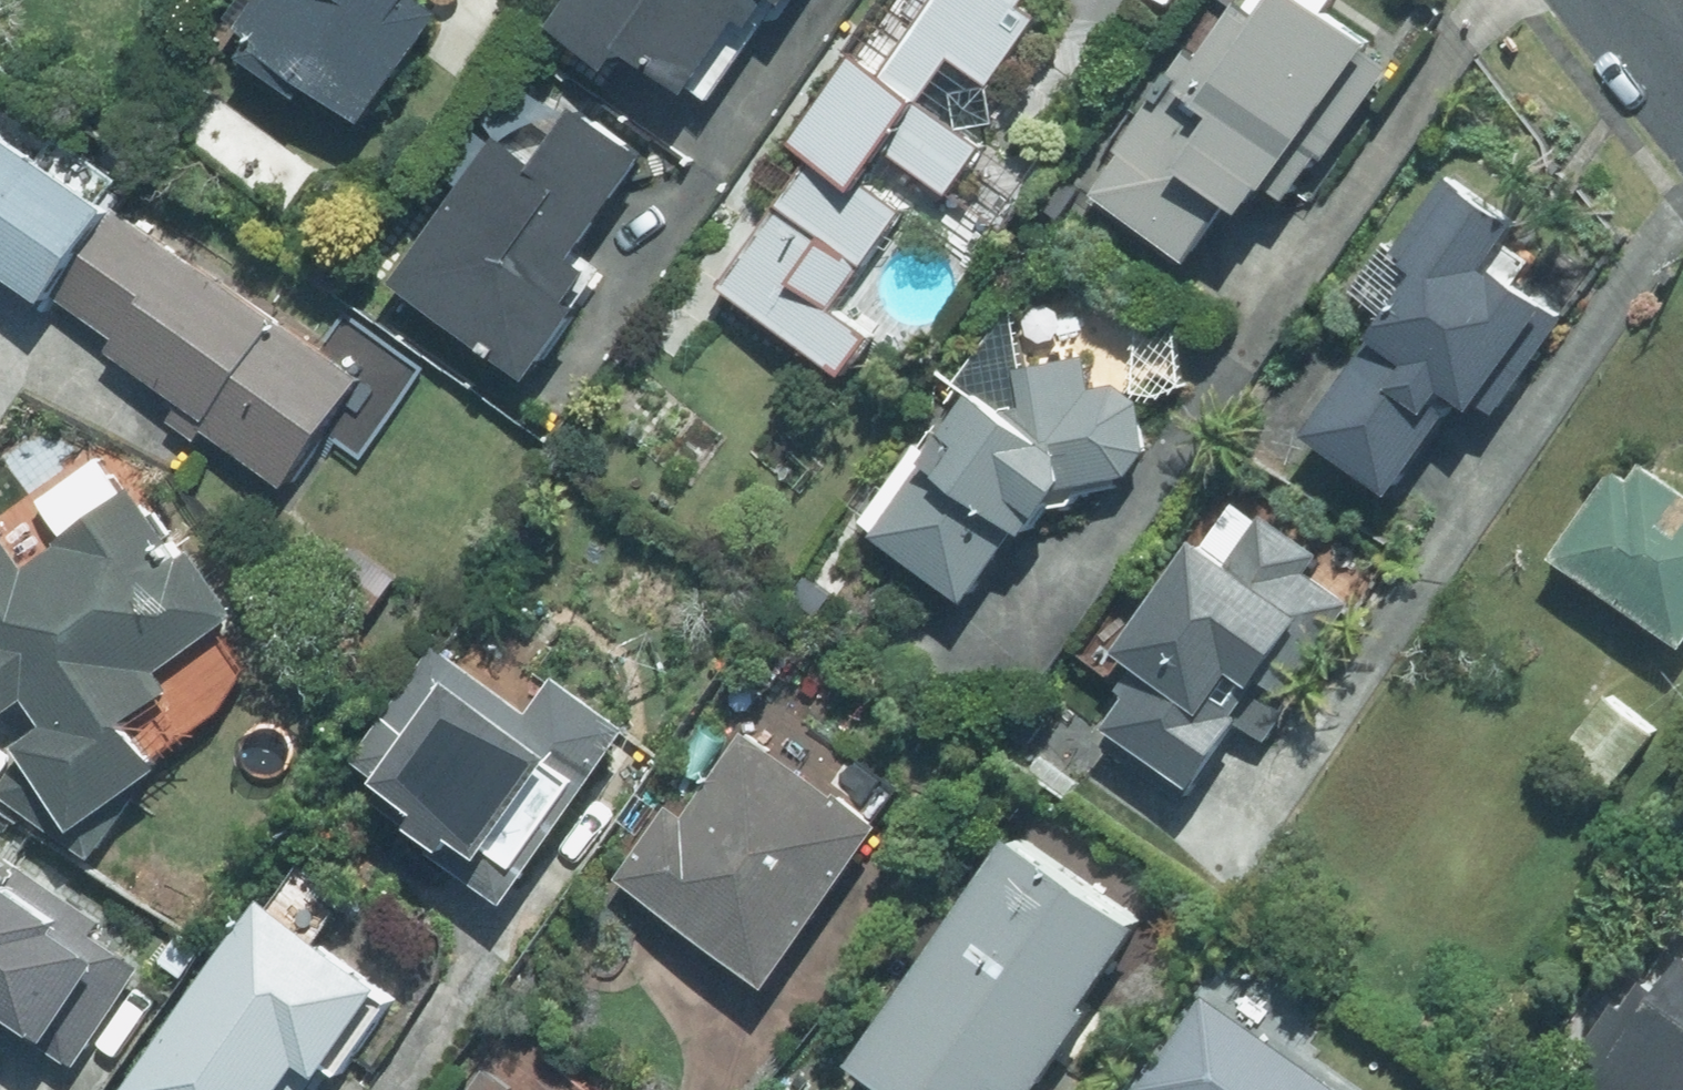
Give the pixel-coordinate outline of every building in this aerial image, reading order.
[(443,13),(424,0),(271,0),(238,48),(304,93),(311,83),(368,121),(443,13)] [(559,24),(618,64),(630,47),(696,92),(748,17),(761,26),(779,0),(575,0),(559,24)] [(724,285),(845,370),(870,334),(834,309),(903,211),(863,182),(886,150),(949,194),(985,144),(922,99),(952,57),(992,85),(1038,19),(1017,5),(1021,0),(885,0),(873,17),(901,36),(877,71),(854,55),(792,143),(814,158),(724,285)] [(1374,43),(1311,0),(1274,0),(1264,15),(1242,0),(1228,0),(1092,196),(1191,265),(1234,203),(1253,217),(1374,43)] [(502,117),(394,275),(538,374),(608,272),(582,254),(650,156),(580,108),(551,151),(502,117)] [(0,129),(0,267),(47,300),(112,206),(0,129)] [(1425,272),(1311,433),(1396,493),(1449,418),(1436,408),(1451,386),(1482,408),(1553,307),(1492,265),(1520,225),(1449,175),(1395,251),(1425,272)] [(364,377),(120,210),(55,304),(188,395),(171,420),(282,496),(364,377)] [(921,445),(865,523),(971,598),(1023,525),(1031,531),(1063,485),(1133,471),(1150,447),(1140,398),(1114,384),(1093,388),(1087,354),(1021,367),(1029,405),(1004,410),(979,392),(934,454),(921,445)] [(1558,555),(1682,638),(1682,490),(1644,464),(1633,480),(1616,469),(1558,555)] [(0,790),(93,853),(127,804),(122,801),(168,767),(132,718),(176,685),(164,669),(242,613),(144,480),(27,565),(0,528),(0,704),(7,714),(31,697),(51,725),(26,744),(29,748),(0,790)] [(1105,744),(1186,800),(1240,724),(1266,742),(1359,611),(1306,574),(1319,556),(1262,517),(1234,557),(1203,535),(1122,650),(1142,664),(1127,685),(1140,694),(1105,744)] [(386,780),(373,800),(513,898),(631,730),(557,678),(534,711),(439,645),(357,760),(386,780)] [(1659,731),(1607,692),(1570,741),(1622,779),(1659,731)] [(616,881),(771,986),(882,824),(745,732),(687,816),(669,804),(616,881)] [(857,1062),(896,1089),(1006,1089),(1010,1084),(1019,1089),(1036,1089),(1147,932),(1014,839),(857,1062)] [(13,1011),(82,1058),(145,967),(97,934),(105,922),(22,866),(18,873),(0,861),(0,1030),(13,1011)] [(127,1086),(133,1089),(285,1089),(306,1060),(325,1074),(384,990),(257,901),(127,1086)] [(1580,1089),(1682,1089),(1682,963),(1667,986),(1643,970),(1567,1081),(1580,1089)] [(1206,993),(1141,1087),(1146,1089),(1350,1089),(1206,993)] [(488,1070),(474,1089),(516,1089),(488,1070)]
